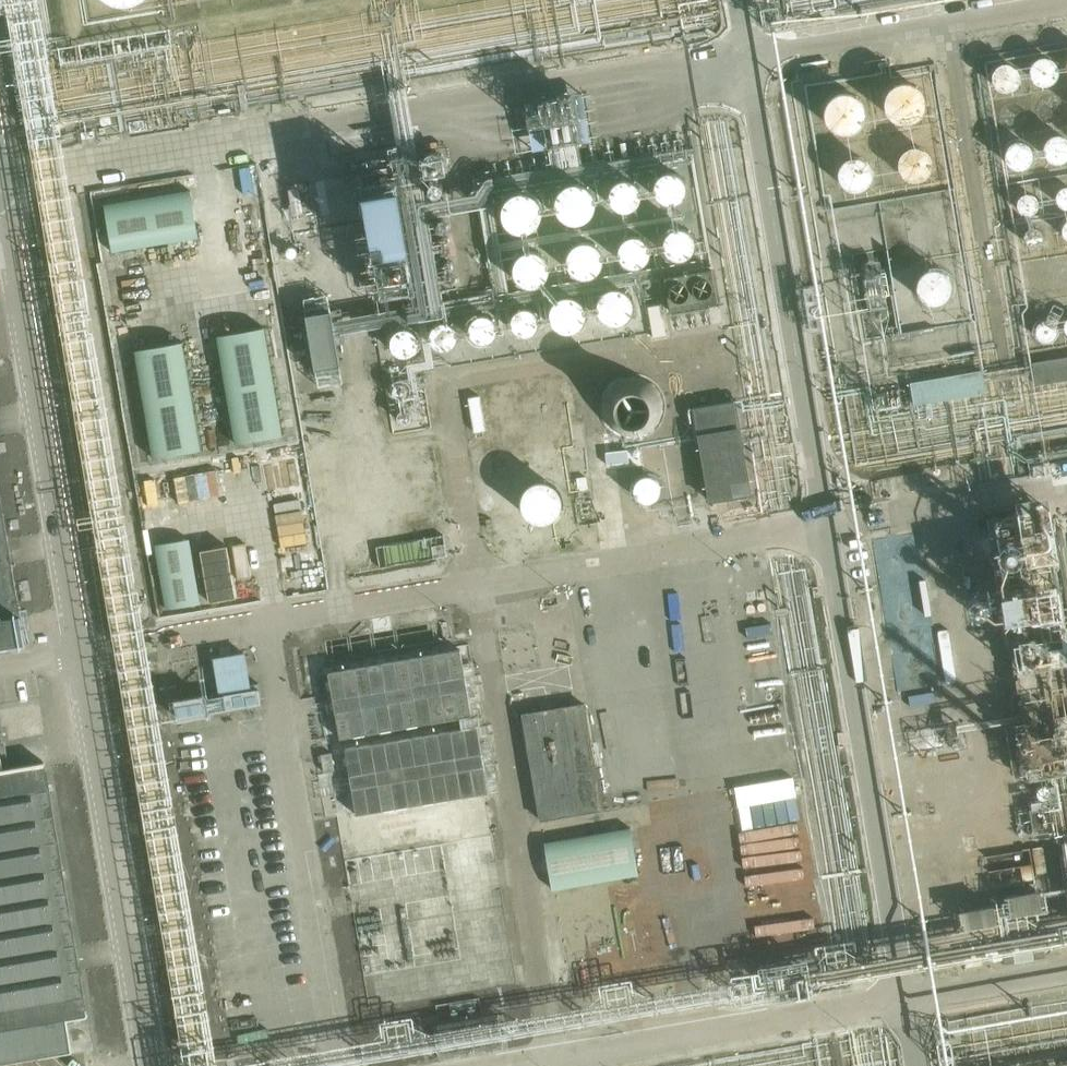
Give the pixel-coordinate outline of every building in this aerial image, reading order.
[(1031,75),(1052,82),(1059,63),(1038,55),(1031,75)] [(992,79),(1011,92),(1023,74),(1004,61),(992,79)] [(926,105),(926,104),(926,100),(924,95),(919,88),(915,85),(910,83),(903,82),(895,85),(891,87),(888,90),(884,97),(883,104),(885,112),(889,119),(895,123),(903,125),(908,125),(913,124),(920,119),(924,113),(926,105)] [(864,117),(864,116),(863,109),(860,104),(858,101),(852,96),(844,94),(836,95),(832,97),(828,100),(824,104),(823,107),(821,115),(821,120),(822,124),(826,130),(833,135),(841,138),(849,137),(856,133),(861,127),(863,122),(864,117)] [(533,126),(537,155),(583,149),(579,120),(533,126)] [(1023,139),(1007,150),(1019,167),(1035,156),(1023,139)] [(931,167),(930,160),(926,154),(920,150),(915,149),(908,150),(903,153),(898,159),(896,165),(897,172),(900,179),(906,183),(913,185),(916,184),(921,183),(926,179),(930,174),(931,167)] [(870,178),(870,177),(869,170),(865,165),(860,161),(852,159),(845,161),(840,165),(836,170),(835,178),(837,184),(841,190),(847,193),(853,194),(859,193),(864,190),(868,185),(870,178)] [(703,181),(703,180),(702,176),(701,172),(697,167),(694,164),(690,163),(683,162),(676,164),(672,168),(668,174),(667,181),(668,187),(672,193),(679,197),(684,198),(691,197),(697,193),(701,187),(703,181)] [(655,191),(655,190),(654,183),(651,178),(646,175),(639,172),(632,173),(626,176),(622,182),(620,186),(619,190),(620,195),(624,202),(629,206),(636,208),(643,207),(647,205),(650,203),(654,198),(655,191)] [(605,201),(605,200),(604,194),(601,188),(595,184),(588,183),(585,183),(580,184),(575,188),(571,193),(569,199),(569,203),(571,207),(574,213),(580,217),(586,218),(593,217),(599,214),(603,208),(605,201)] [(399,191),(365,197),(375,258),(410,253),(399,191)] [(555,214),(555,213),(554,207),(550,201),(544,197),(536,195),(530,197),(524,201),(520,207),(519,214),(520,220),(523,224),(525,227),(531,230),(538,231),(545,229),(550,226),(554,220),(555,214)] [(938,228),(938,222),(934,217),(930,213),(923,210),(919,210),(915,211),(909,215),(905,221),(904,227),(904,233),(908,240),(911,242),(914,244),(920,245),(926,244),(932,241),(937,235),(938,228)] [(708,232),(708,231),(707,224),(703,219),(700,216),(696,214),(691,213),(684,214),(681,216),(677,219),(674,224),(672,231),(673,237),(677,243),(681,247),(688,249),(696,248),(702,245),(706,239),(708,232)] [(882,239),(880,231),(877,227),(872,223),(865,221),(859,222),(855,223),(852,226),(848,231),(846,237),(847,244),(851,251),(856,255),(863,257),(870,256),(876,252),(880,246),(882,239)] [(663,242),(663,241),(662,234),(658,228),(651,225),(645,223),(639,225),(633,228),(629,234),(627,241),(628,246),(629,249),(633,254),(639,258),(645,259),(651,258),(658,254),(661,249),(663,242)] [(613,252),(613,248),(611,244),(607,238),(601,235),(593,234),(586,236),(582,240),(578,246),(577,252),(579,259),(582,264),(586,267),(589,269),(595,270),(601,269),(605,267),(608,264),(612,259),(613,252)] [(563,263),(563,262),(562,256),(558,250),(554,246),(547,244),(543,244),(538,245),(533,249),(530,252),(528,256),(527,262),(528,269),(532,274),(535,277),(539,279),(544,280),(551,279),(554,277),(558,274),(562,269),(563,263)] [(715,269),(666,278),(670,310),(721,303),(715,269)] [(948,290),(948,289),(947,283),(942,277),(937,274),(932,273),(925,275),(921,278),(917,283),(916,289),(917,294),(920,300),(925,304),(930,305),(937,304),(943,301),(946,296),(948,290)] [(890,294),(890,293),(888,287),(885,281),(880,277),(873,275),(866,276),(860,279),(855,285),(853,290),(853,293),(854,300),(858,306),(863,310),(869,312),(873,312),(878,310),(884,307),(888,301),(890,294)] [(633,307),(633,306),(632,302),(631,298),(627,293),(620,289),(613,288),(606,291),(601,294),(598,300),(597,307),(598,314),(602,319),(605,322),(609,323),(615,324),(621,323),(624,321),(628,319),(631,314),(633,307)] [(589,313),(589,308),(587,305),(583,299),(577,296),(569,295),(562,297),(558,301),(555,306),(553,313),(555,320),(558,325),(562,328),(565,330),(571,331),(577,330),(581,328),(584,325),(588,320),(589,313)] [(332,311),(309,314),(317,369),(340,365),(332,311)] [(417,341),(404,327),(391,339),(403,353),(417,341)] [(1031,362),(1035,383),(1066,377),(1066,356),(1031,362)] [(983,371),(909,383),(913,403),(987,391),(983,371)] [(668,417),(668,410),(665,404),(663,400),(659,395),(655,392),(649,389),(644,388),(637,387),(632,388),(626,390),(622,393),(617,397),(613,401),(611,407),(609,412),(609,418),(610,424),(612,429),(614,434),(618,438),(622,442),(627,444),(634,446),(640,447),(650,444),(655,442),(660,437),(664,433),(666,428),(668,423),(668,417)] [(736,402),(694,409),(709,503),(752,495),(736,402)] [(154,442),(154,470),(169,470),(169,442),(154,442)] [(216,469),(199,473),(204,496),(222,491),(216,469)] [(656,501),(661,481),(641,477),(636,496),(656,501)] [(0,491),(0,648),(25,644),(0,491)] [(574,511),(573,504),(570,499),(564,495),(557,493),(550,495),(545,498),(541,503),(539,510),(540,516),(544,522),(547,525),(550,527),(556,528),(562,527),(568,523),(572,518),(574,511)] [(1045,502),(984,512),(1031,788),(1066,782),(1066,632),(1045,502)] [(952,671),(926,522),(869,532),(894,681),(952,671)] [(624,546),(625,528),(602,526),(601,545),(624,546)] [(166,610),(200,604),(190,540),(155,545),(166,610)] [(246,544),(238,544),(241,577),(249,576),(246,544)] [(201,552),(210,603),(236,598),(227,547),(201,552)] [(208,693),(176,699),(180,719),(263,704),(260,687),(254,688),(247,651),(215,656),(222,696),(209,698),(208,693)] [(586,702),(523,713),(541,820),(604,808),(586,702)] [(752,717),(755,742),(781,739),(778,714),(752,717)] [(477,727),(344,744),(353,814),(486,797),(477,727)] [(0,770),(0,1063),(73,1052),(69,1019),(88,1015),(46,763),(0,770)] [(632,826),(546,842),(553,889),(640,875),(632,826)]
